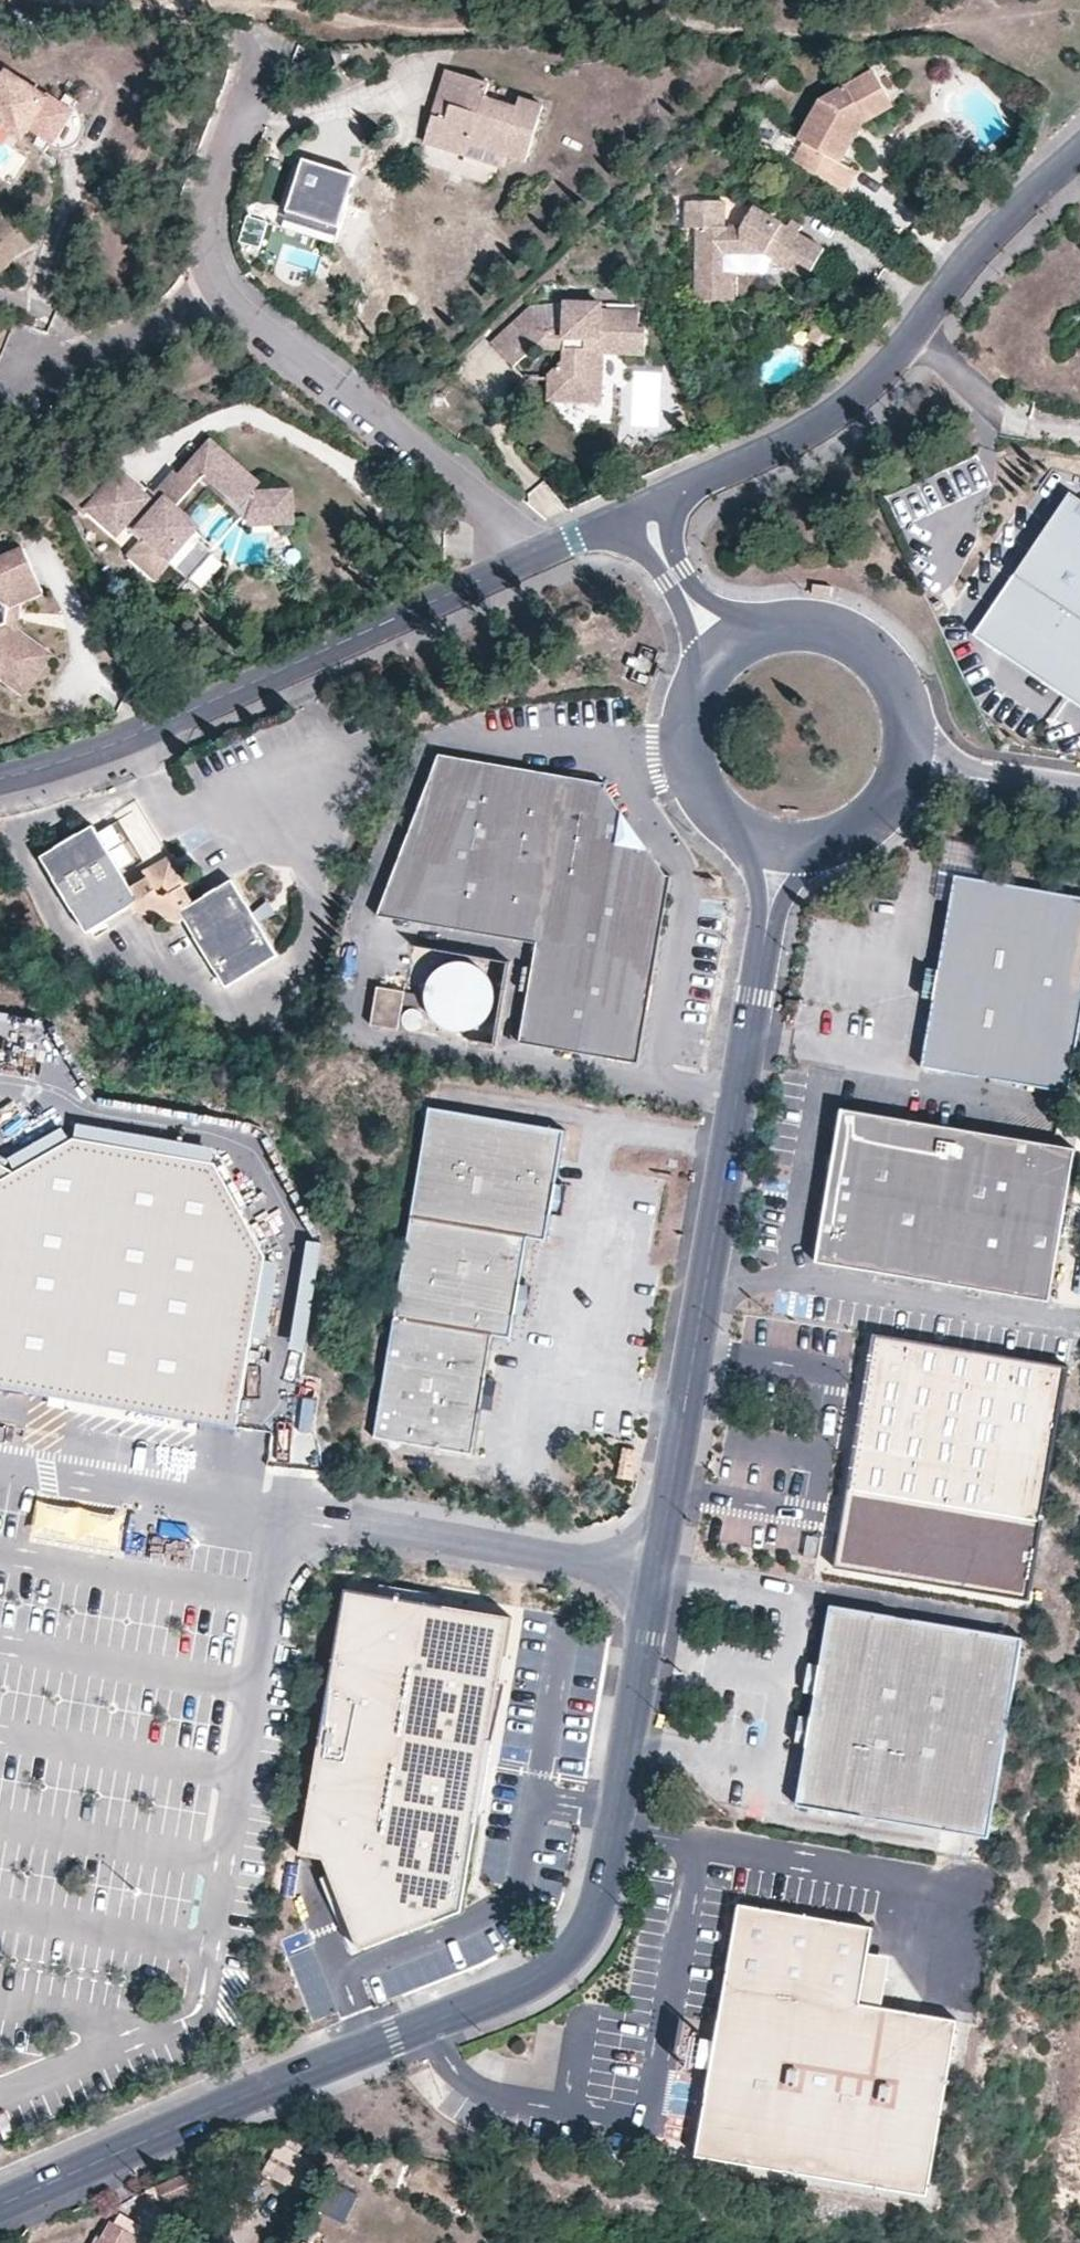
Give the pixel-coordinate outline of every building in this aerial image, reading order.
[(446,118),(432,113),(424,139),(467,153),(471,143),(527,160),(545,104),(521,97),(517,106),(486,96),(491,82),(447,68),(437,99),(451,104),(446,118)] [(794,158),(846,188),(855,170),(840,160),(864,117),(861,113),(888,99),(872,71),(820,96),(797,138),(803,141),(794,158)] [(40,132),(51,139),(68,110),(57,103),(43,95),(42,98),(5,74),(0,81),(0,123),(19,135),(26,123),(32,127),(40,132)] [(64,92),(57,103),(68,110),(76,99),(64,92)] [(1022,93),(1024,107),(1034,105),(1031,92),(1022,93)] [(451,104),(437,99),(432,113),(446,118),(451,104)] [(861,113),(864,117),(891,105),(888,99),(861,113)] [(82,119),(68,110),(51,139),(64,147),(82,119)] [(51,139),(40,132),(33,143),(44,150),(51,139)] [(352,173),(299,156),(282,208),(334,226),(352,173)] [(805,275),(823,245),(797,230),(786,223),(753,204),(740,226),(722,225),(722,200),(685,199),(685,225),(696,225),(695,286),(722,286),(722,271),(722,250),(764,251),(805,275)] [(786,223),(797,230),(801,223),(790,216),(786,223)] [(722,286),(695,286),(695,298),(733,299),(733,271),(722,271),(722,286)] [(603,353),(643,354),(645,328),(636,327),(638,310),(599,308),(599,303),(564,302),(563,329),(553,329),(529,306),(491,345),(513,366),(533,346),(562,347),(562,355),(532,384),(551,403),(599,405),(603,353)] [(834,331),(823,325),(816,336),(827,343),(834,331)] [(678,432),(689,428),(684,416),(673,420),(678,432)] [(226,455),(209,441),(179,475),(187,485),(171,502),(159,492),(149,503),(146,501),(148,499),(121,475),(93,507),(119,530),(123,525),(132,532),(146,517),(156,527),(150,533),(143,541),(139,547),(164,568),(171,560),(190,576),(214,549),(181,518),(210,487),(244,517),(283,515),(283,510),(286,509),(289,507),(291,504),(290,502),(289,499),(286,496),(283,496),(283,489),(253,491),(249,487),(255,481),(240,466),(235,471),(233,469),(236,466),(237,464),(237,462),(236,459),(233,457),(229,457),(226,458),(224,460),(222,459),(226,455)] [(187,485),(179,475),(172,470),(157,489),(159,492),(171,502),(187,485)] [(1064,494),(984,618),(991,651),(1069,702),(1079,699),(1079,505),(1064,494)] [(143,541),(150,533),(156,527),(146,517),(132,532),(143,541)] [(10,605),(21,600),(41,590),(21,550),(0,559),(0,669),(1,676),(23,691),(48,655),(18,629),(14,626),(7,621),(10,605)] [(7,621),(14,626),(18,629),(21,600),(10,605),(7,621)] [(519,1046),(636,1064),(667,874),(662,873),(644,847),(607,840),(612,810),(594,784),(595,779),(440,759),(379,920),(537,947),(519,1046)] [(225,985),(277,954),(231,879),(195,901),(184,883),(185,872),(172,851),(150,864),(148,874),(131,885),(93,824),(42,855),(87,931),(131,904),(135,910),(178,921),(184,917),(225,985)] [(934,997),(923,1064),(936,1066),(1070,1090),(1079,1029),(1079,896),(956,874),(948,906),(938,968),(934,997)] [(421,963),(421,1023),(488,1024),(489,964),(421,963)] [(934,997),(938,968),(926,966),(921,994),(934,997)] [(396,1029),(403,991),(375,987),(368,1025),(396,1029)] [(375,1435),(471,1450),(479,1405),(484,1377),(491,1332),(509,1335),(514,1309),(518,1282),(526,1236),(545,1238),(549,1209),(554,1182),(563,1128),(431,1106),(375,1435)] [(1078,1157),(844,1116),(818,1268),(1049,1306),(1078,1157)] [(223,1413),(250,1256),(191,1161),(66,1139),(15,1169),(0,1161),(0,1377),(223,1413)] [(554,1182),(549,1209),(560,1211),(565,1185),(554,1182)] [(518,1282),(514,1309),(525,1310),(530,1283),(518,1282)] [(1068,1364),(876,1330),(863,1406),(859,1435),(850,1488),(1042,1520),(1068,1364)] [(484,1377),(479,1405),(490,1407),(495,1380),(484,1377)] [(300,1396),(293,1428),(308,1431),(315,1399),(300,1396)] [(859,1435),(863,1406),(854,1404),(848,1432),(859,1435)] [(33,1505),(31,1544),(118,1548),(120,1508),(33,1505)] [(1001,1581),(1018,1583),(1023,1548),(1006,1546),(1001,1581)] [(510,1616),(345,1590),(302,1858),(323,1859),(359,1950),(375,1944),(462,1912),(510,1616)] [(812,1714),(808,1742),(798,1804),(990,1837),(1022,1637),(831,1603),(821,1665),(816,1692),(812,1714)] [(816,1692),(821,1665),(809,1662),(804,1690),(816,1692)] [(808,1742),(812,1714),(801,1712),(795,1740),(808,1742)] [(715,2040),(711,2067),(696,2154),(928,2192),(958,2017),(880,2004),(859,2000),(867,1950),(871,1923),(738,1901),(715,2040)] [(859,2000),(880,2004),(889,1952),(867,1950),(859,2000)] [(711,2067),(715,2040),(705,2037),(700,2065),(711,2067)] [(300,2157),(276,2144),(261,2174),(283,2186),(285,2183),(300,2157)] [(318,2166),(300,2157),(285,2183),(301,2192),(316,2172),(318,2166)] [(158,2206),(202,2190),(200,2187),(194,2172),(194,2171),(151,2187),(158,2206)] [(327,2184),(320,2215),(347,2221),(354,2190),(327,2184)] [(136,2231),(125,2225),(112,2218),(98,2242),(129,2242),(136,2231)]
